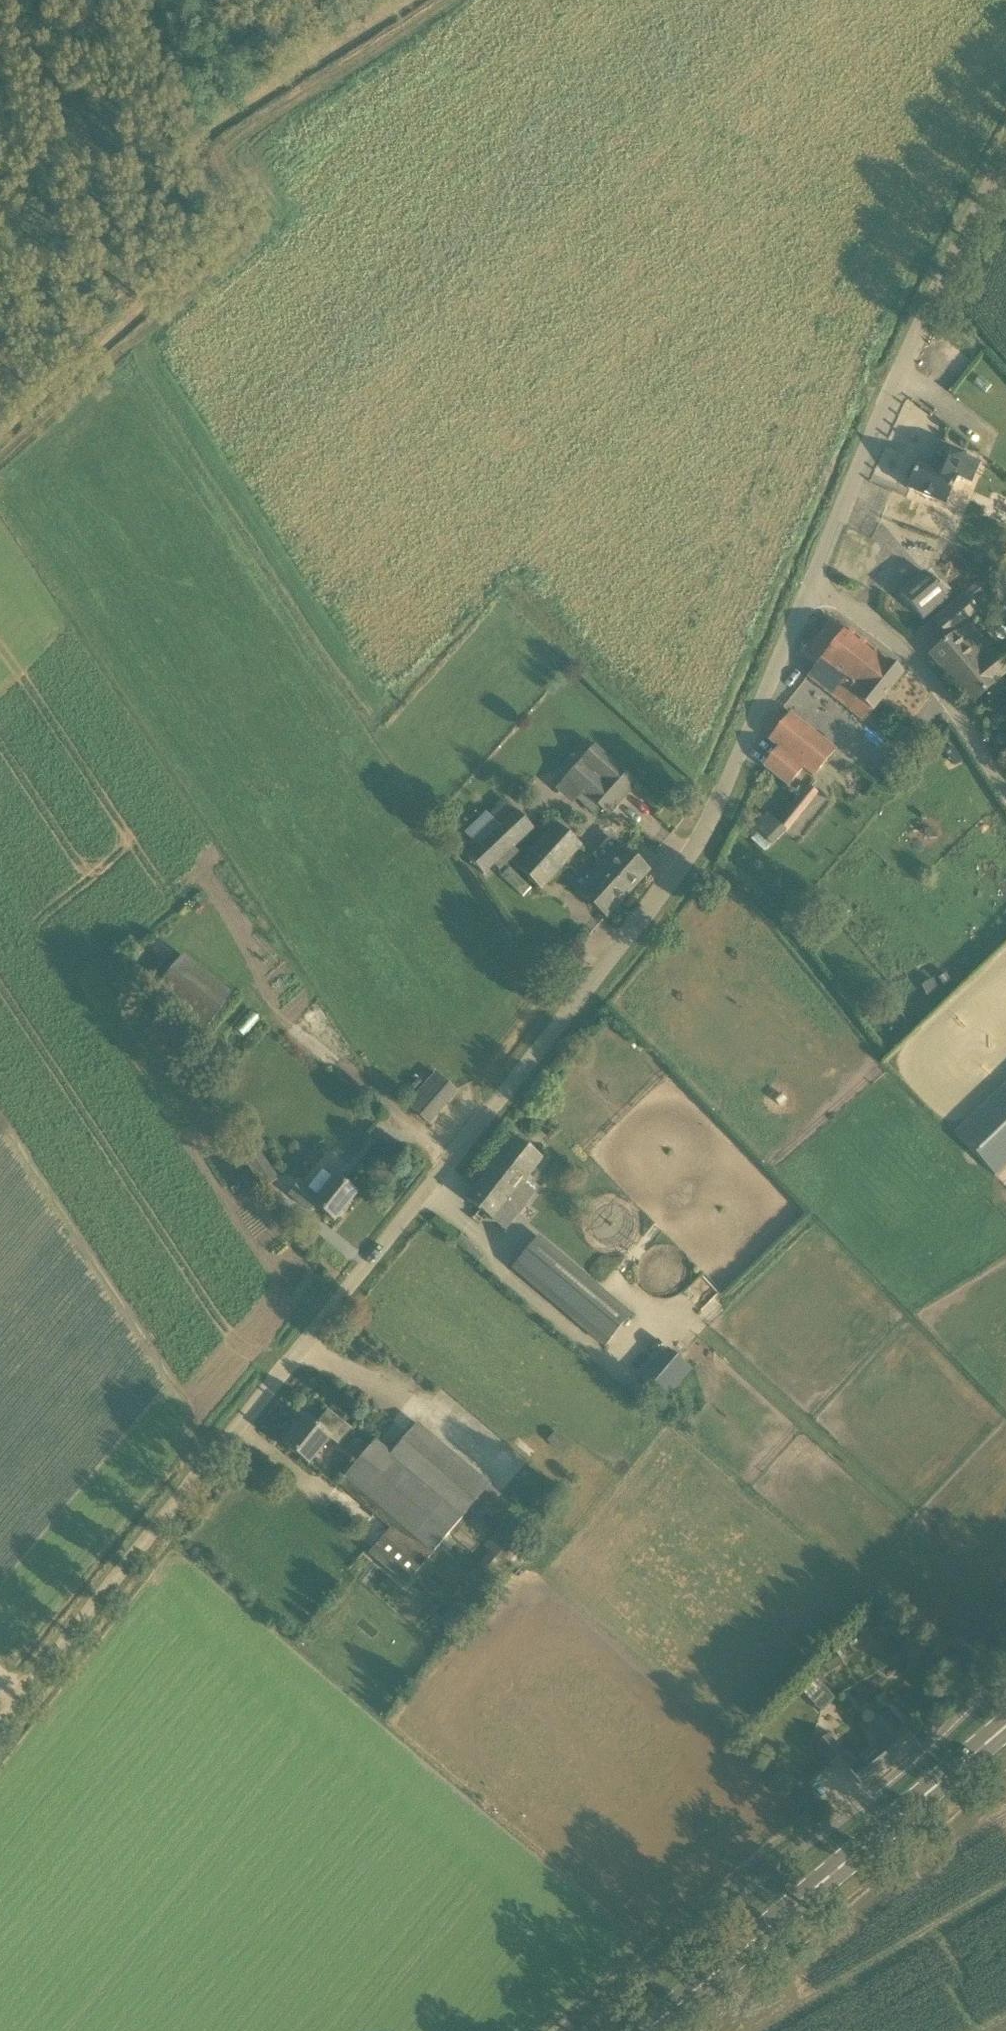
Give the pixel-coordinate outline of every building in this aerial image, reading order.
[(941,445),(931,467),(920,462),(917,468),(913,469),(909,479),(911,483),(908,490),(944,505),(956,478),(965,455),(941,445)] [(946,598),(924,571),(899,592),(922,619),(946,598)] [(991,589),(982,579),(933,620),(947,636),(977,610),(972,605),(991,589)] [(816,666),(807,677),(863,722),(873,711),(903,674),(868,647),(845,629),(843,631),(830,620),(802,655),(816,666)] [(1005,676),(1005,665),(996,653),(981,665),(955,634),(930,655),(972,704),(1005,676)] [(777,749),(765,764),(762,767),(788,789),(803,771),(812,779),(833,754),(790,714),(769,741),(777,749)] [(637,786),(594,746),(564,780),(608,819),(637,786)] [(753,829),(770,846),(784,832),(786,833),(818,794),(808,787),(778,825),(767,815),(753,829)] [(499,828),(485,813),(463,834),(476,848),(465,858),(483,877),(533,831),(514,813),(499,828)] [(548,885),(581,848),(555,824),(521,861),(548,885)] [(648,871),(611,837),(569,884),(606,918),(648,871)] [(197,1043),(233,997),(182,956),(146,1002),(197,1043)] [(951,982),(945,974),(938,980),(944,987),(951,982)] [(435,1078),(411,1105),(431,1122),(455,1095),(435,1078)] [(995,1176),(1005,1165),(1005,1085),(955,1134),(995,1176)] [(251,1138),(236,1148),(265,1190),(279,1180),(251,1138)] [(493,1220),(541,1159),(515,1139),(468,1200),(493,1220)] [(319,1198),(310,1191),(300,1183),(290,1196),(310,1211),(314,1206),(334,1222),(356,1195),(335,1178),(319,1198)] [(571,1320),(599,1287),(551,1248),(524,1280),(571,1320)] [(644,1379),(668,1401),(696,1369),(672,1347),(644,1379)] [(308,1465),(330,1438),(340,1446),(352,1431),(329,1412),(317,1428),(306,1419),(284,1446),(308,1465)] [(407,1586),(419,1570),(490,1487),(416,1425),(389,1458),(373,1444),(338,1484),(391,1529),(382,1539),(370,1554),(407,1586)] [(883,1742),(849,1769),(863,1787),(917,1745),(902,1727),(898,1730),(886,1714),(870,1727),(883,1742)] [(828,1735),(816,1744),(831,1763),(843,1754),(828,1735)]
